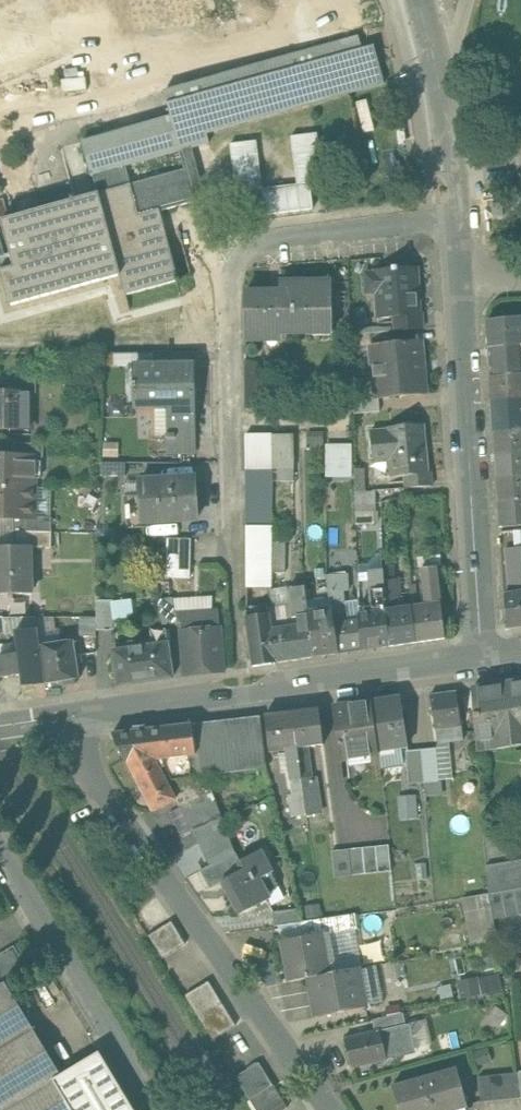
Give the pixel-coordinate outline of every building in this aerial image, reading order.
[(337,41),(326,44),(164,90),(171,116),(82,141),(91,175),(94,174),(126,165),(179,150),(191,147),(209,142),(206,131),(383,82),(383,83),(385,83),(374,45),(363,48),(360,35),(337,41)] [(509,108),(491,110),(492,120),(510,118),(509,108)] [(264,186),(260,139),(230,142),(234,194),(261,192),(263,213),(324,207),(318,132),(290,134),(294,183),(264,186)] [(2,220),(10,254),(0,257),(0,272),(9,306),(119,274),(125,295),(178,280),(159,211),(205,198),(191,147),(179,150),(184,168),(131,183),(126,165),(94,174),(99,192),(2,220)] [(381,332),(428,330),(426,267),(379,269),(381,332)] [(281,293),(245,293),(245,340),(265,340),(265,334),(314,334),(314,327),(332,327),(333,284),(281,284),(281,293)] [(488,321),(490,346),(520,343),(520,318),(488,321)] [(490,346),(491,377),(520,374),(520,343),(490,346)] [(372,351),(376,408),(436,404),(431,346),(372,351)] [(194,365),(134,366),(135,384),(133,384),(133,389),(135,389),(135,407),(169,407),(170,433),(167,434),(167,437),(169,437),(195,437),(194,365)] [(491,377),(493,402),(520,399),(520,374),(491,377)] [(36,378),(1,378),(1,392),(30,393),(36,393),(36,378)] [(0,392),(0,429),(30,429),(30,393),(1,392),(0,392)] [(493,402),(495,431),(520,429),(520,399),(493,402)] [(100,405),(92,405),(92,415),(100,415),(100,405)] [(432,428),(392,431),(393,436),(376,437),(378,473),(395,472),(396,485),(435,483),(432,428)] [(495,431),(496,455),(520,453),(520,429),(495,431)] [(271,434),(245,433),(246,468),(271,468),(271,434)] [(294,434),(271,434),(271,468),(296,469),(294,434)] [(195,451),(195,437),(169,437),(169,451),(195,451)] [(327,442),(326,476),(352,476),(353,442),(327,442)] [(43,443),(13,443),(13,456),(35,456),(35,458),(43,458),(43,443)] [(496,455),(498,479),(520,476),(520,453),(496,455)] [(0,456),(0,486),(34,487),(35,458),(35,456),(13,456),(0,456)] [(126,463),(101,463),(101,475),(126,476),(126,463)] [(271,468),(246,468),(246,526),(271,526),(271,468)] [(364,470),(355,470),(355,493),(365,492),(364,470)] [(498,479),(499,502),(520,500),(520,476),(498,479)] [(196,478),(140,481),(142,521),(198,517),(196,478)] [(0,486),(0,518),(13,518),(34,519),(34,517),(34,487),(0,486)] [(365,492),(355,493),(356,505),(375,504),(374,491),(365,492)] [(499,502),(501,526),(520,524),(520,500),(499,502)] [(34,519),(13,518),(13,531),(52,532),(52,518),(34,517),(34,519)] [(271,526),(246,526),(247,587),(271,587),(271,572),(271,542),(271,526)] [(501,532),(502,548),(508,548),(520,547),(520,530),(501,532)] [(13,531),(11,531),(11,548),(31,547),(31,548),(52,548),(52,532),(13,531)] [(192,538),(167,538),(166,576),(191,577),(192,538)] [(284,542),(271,542),(271,572),(284,572),(284,542)] [(0,548),(0,593),(31,593),(31,548),(31,547),(11,548),(0,548)] [(508,548),(513,592),(505,594),(506,629),(520,627),(520,547),(508,548)] [(436,565),(428,566),(428,569),(422,569),(423,577),(437,575),(436,565)] [(384,571),(370,573),(371,607),(360,607),(360,617),(361,650),(390,646),(386,610),(385,582),(384,575),(384,571)] [(395,573),(384,575),(385,582),(395,580),(395,573)] [(348,575),(328,576),(328,578),(330,592),(344,591),(350,590),(348,575)] [(437,575),(423,577),(426,605),(413,606),(417,642),(444,638),(437,575)] [(321,577),(303,578),(304,586),(306,600),(324,599),(321,577)] [(303,578),(287,580),(288,588),(304,586),(303,578)] [(395,580),(385,582),(386,610),(390,646),(417,642),(413,606),(394,609),(398,598),(397,580),(395,580)] [(285,606),(267,609),(275,662),(314,657),(308,611),(306,600),(304,586),(288,588),(292,618),(297,617),(298,626),(288,627),(285,606)] [(348,619),(344,591),(330,592),(332,608),(339,653),(361,650),(360,617),(348,619)] [(174,598),(159,600),(163,625),(177,623),(176,612),(174,598)] [(117,631),(114,600),(97,600),(96,631),(117,631)] [(267,606),(247,609),(247,619),(253,666),(275,662),(267,609),(267,606)] [(332,608),(308,611),(314,657),(339,653),(332,608)] [(213,610),(176,612),(177,622),(182,622),(182,631),(219,628),(218,612),(213,610)] [(37,629),(35,617),(28,617),(29,630),(37,629)] [(71,625),(56,627),(59,643),(40,646),(45,684),(62,681),(63,686),(76,684),(75,679),(79,678),(71,625)] [(219,628),(182,631),(186,673),(222,671),(219,628)] [(15,632),(19,655),(0,658),(0,676),(0,677),(22,674),(23,687),(45,684),(40,646),(38,629),(37,629),(29,630),(15,632)] [(152,639),(118,644),(119,650),(113,651),(118,686),(173,678),(165,629),(151,631),(152,639)] [(472,690),(477,752),(520,745),(520,682),(472,690)] [(458,693),(431,696),(437,744),(457,741),(455,727),(462,726),(458,693)] [(401,698),(371,702),(378,750),(408,745),(401,698)] [(371,702),(333,708),(341,759),(379,754),(378,750),(371,702)] [(319,709),(293,712),(297,748),(302,783),(303,789),(314,787),(308,746),(324,744),(319,709)] [(293,712),(266,715),(271,751),(286,749),(290,780),(297,779),(298,783),(302,783),(297,748),(293,712)] [(261,716),(192,725),(195,754),(199,755),(207,774),(267,768),(261,716)] [(192,725),(155,729),(165,768),(195,754),(192,725)] [(125,765),(128,763),(137,781),(165,768),(155,729),(112,734),(125,765)] [(437,747),(421,749),(424,782),(440,781),(437,747)] [(421,749),(406,750),(409,783),(424,782),(421,749)] [(165,768),(137,781),(151,811),(176,800),(180,806),(213,791),(207,774),(199,755),(195,754),(165,768)] [(302,783),(298,783),(297,779),(290,780),(293,794),(289,795),(292,817),(307,814),(303,789),(302,783)] [(314,787),(303,789),(307,814),(321,812),(317,787),(314,787)] [(213,791),(180,806),(192,830),(222,817),(213,791)] [(222,817),(192,830),(210,864),(235,851),(222,817)] [(389,845),(376,846),(378,872),(392,871),(389,845)] [(376,846),(363,847),(365,874),(378,872),(376,846)] [(363,847),(350,849),(352,875),(365,874),(363,847)] [(350,849),(332,851),(335,877),(352,875),(350,849)] [(277,886),(259,851),(240,861),(235,851),(210,864),(199,870),(209,888),(223,881),(240,913),(267,898),(264,893),(277,886)] [(486,865),(489,893),(520,887),(520,859),(486,865)] [(489,893),(494,918),(520,914),(520,887),(489,893)] [(300,908),(272,912),(274,926),(301,922),(303,922),(300,908)] [(303,922),(301,922),(303,936),(321,933),(322,936),(358,929),(355,915),(303,922)] [(186,944),(172,921),(160,928),(174,951),(186,944)] [(174,951),(160,928),(148,935),(163,958),(174,951)] [(303,936),(282,940),(289,981),(309,978),(328,974),(322,936),(321,933),(303,936)] [(0,955),(0,984),(28,968),(14,946),(0,955)] [(328,974),(309,978),(317,1017),(366,1007),(359,968),(328,974)] [(463,999),(504,988),(499,969),(458,981),(463,999)] [(223,1003),(209,981),(197,988),(211,1010),(223,1003)] [(0,987),(0,1109),(134,1109),(99,1052),(61,1075),(5,983),(0,987)] [(211,1010),(197,988),(186,995),(199,1017),(211,1010)] [(236,1025),(223,1003),(211,1010),(225,1032),(236,1025)] [(507,1015),(497,1008),(490,1017),(499,1024),(507,1015)] [(225,1032),(211,1010),(199,1017),(213,1040),(225,1032)] [(403,1013),(373,1020),(375,1032),(406,1025),(403,1013)] [(375,1032),(345,1039),(351,1068),(392,1058),(390,1051),(414,1046),(409,1024),(406,1025),(375,1032)] [(273,1085),(259,1062),(248,1069),(262,1092),(273,1085)] [(391,1085),(398,1109),(454,1109),(467,1106),(456,1067),(391,1085)] [(262,1092),(248,1069),(236,1076),(250,1099),(262,1092)] [(480,1076),(482,1100),(520,1096),(520,1084),(520,1072),(480,1076)] [(274,1084),(273,1085),(262,1092),(273,1109),(283,1109),(288,1107),(274,1084)] [(262,1092),(250,1099),(257,1109),(273,1109),(262,1092)]
